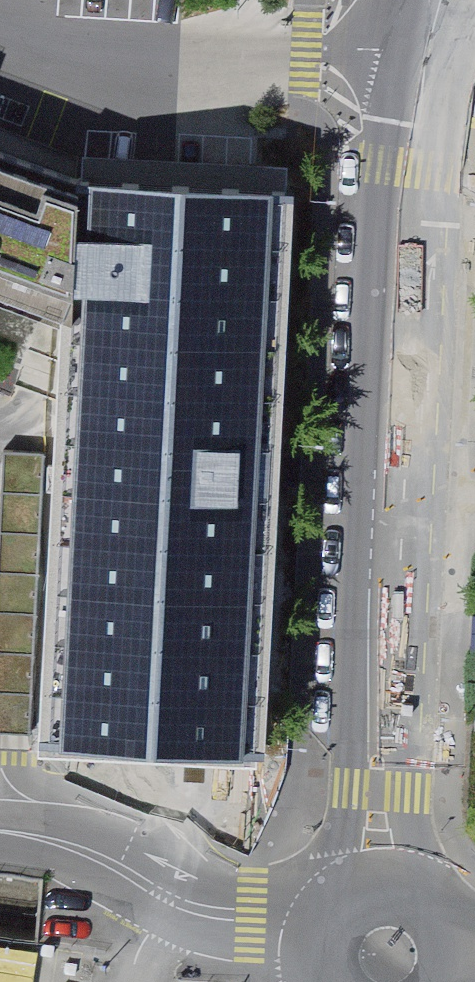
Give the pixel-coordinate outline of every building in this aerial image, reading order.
[(83,329),(90,195),(0,166),(0,298),(83,329)] [(83,329),(61,746),(149,751),(264,757),(278,482),(293,205),(90,195),(83,329)] [(0,527),(0,732),(11,733),(30,734),(44,455),(4,453),(0,527)] [(51,944),(0,941),(0,981),(49,981),(51,944)]
